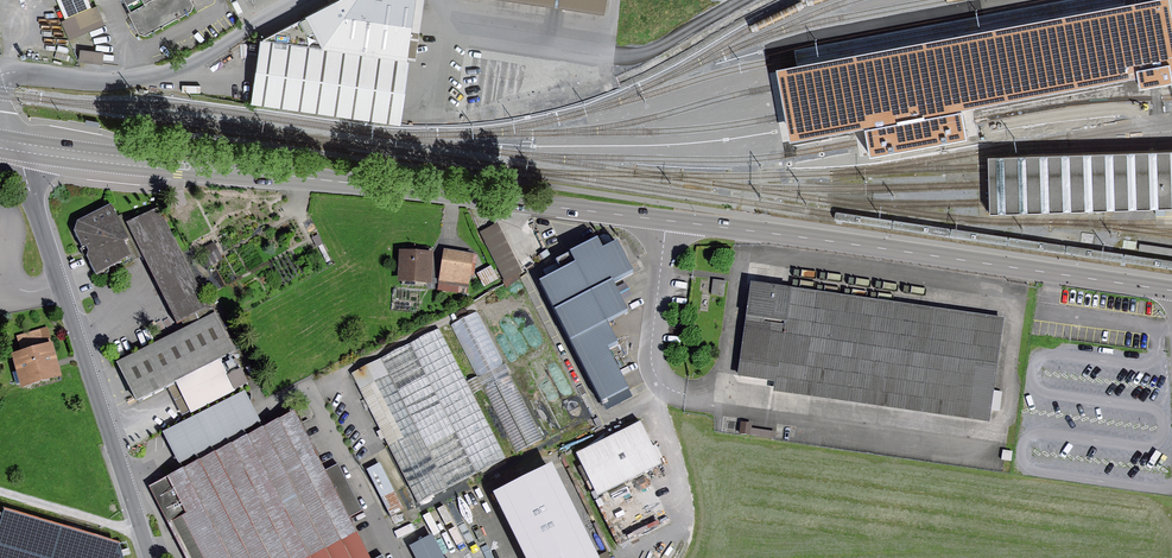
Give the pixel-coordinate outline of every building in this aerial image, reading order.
[(93,7),(90,0),(57,0),(65,19),(61,21),(69,40),(105,24),(96,5),(93,7)] [(131,10),(150,0),(125,0),(131,10)] [(145,35),(191,10),(193,5),(190,0),(150,0),(131,10),(127,12),(139,34),(145,35)] [(260,38),(409,59),(416,60),(424,0),(334,0),(260,38)] [(605,12),(606,0),(516,0),(605,12)] [(1171,72),(1171,42),(1164,2),(776,72),(779,87),(784,116),(790,144),(864,130),(867,141),(870,159),(966,141),(963,124),(961,112),(1138,79),(1140,91),(1171,85),(1171,78),(1171,72)] [(260,38),(251,103),(400,124),(409,59),(260,38)] [(104,52),(80,49),(78,62),(102,64),(104,52)] [(100,123),(86,120),(85,126),(99,129),(100,123)] [(988,155),(988,168),(989,185),(990,203),(990,213),(1171,210),(1171,148),(988,155)] [(97,281),(140,258),(125,229),(114,207),(78,226),(75,237),(83,253),(86,251),(88,256),(86,260),(97,281)] [(159,211),(125,229),(140,258),(176,328),(210,310),(159,211)] [(504,284),(522,275),(498,226),(480,235),(504,284)] [(562,271),(540,282),(603,404),(630,390),(609,350),(620,345),(609,324),(629,314),(613,283),(634,273),(618,242),(603,249),(597,240),(557,261),(562,271)] [(202,248),(210,264),(223,257),(215,241),(202,248)] [(433,257),(429,256),(429,249),(402,248),(402,255),(399,255),(397,288),(431,289),(433,257)] [(1146,248),(1145,255),(1171,259),(1171,252),(1146,248)] [(478,258),(443,252),(437,292),(468,297),(471,277),(474,278),(478,258)] [(484,284),(498,278),(493,266),(479,271),(484,284)] [(1002,318),(751,284),(739,374),(775,379),(774,390),(988,419),(990,406),(999,407),(1001,387),(993,386),(1002,318)] [(478,379),(467,385),(473,397),(484,391),(517,454),(545,440),(478,312),(450,327),(478,379)] [(191,422),(236,399),(220,368),(236,360),(214,317),(115,368),(137,410),(175,391),(191,422)] [(21,355),(10,359),(21,394),(62,382),(49,338),(44,339),(41,330),(16,338),(21,355)] [(467,385),(438,331),(351,376),(388,447),(378,453),(409,512),(507,460),(473,397),(467,385)] [(180,473),(153,486),(189,557),(371,557),(349,516),(364,509),(340,462),(325,470),(296,413),(263,430),(245,395),(236,399),(191,422),(162,437),(180,473)] [(754,424),(742,422),(740,435),(775,439),(776,431),(753,428),(754,424)] [(662,466),(659,460),(662,458),(656,445),(652,447),(640,423),(575,456),(597,499),(662,466)] [(1013,453),(1002,451),(1001,463),(1012,464),(1013,453)] [(404,513),(380,466),(367,472),(391,520),(404,513)] [(552,469),(492,499),(522,557),(597,557),(552,469)] [(117,542),(4,510),(0,524),(0,557),(122,557),(117,542)] [(431,540),(422,545),(412,526),(396,534),(406,553),(402,555),(404,557),(441,557),(431,540)]
